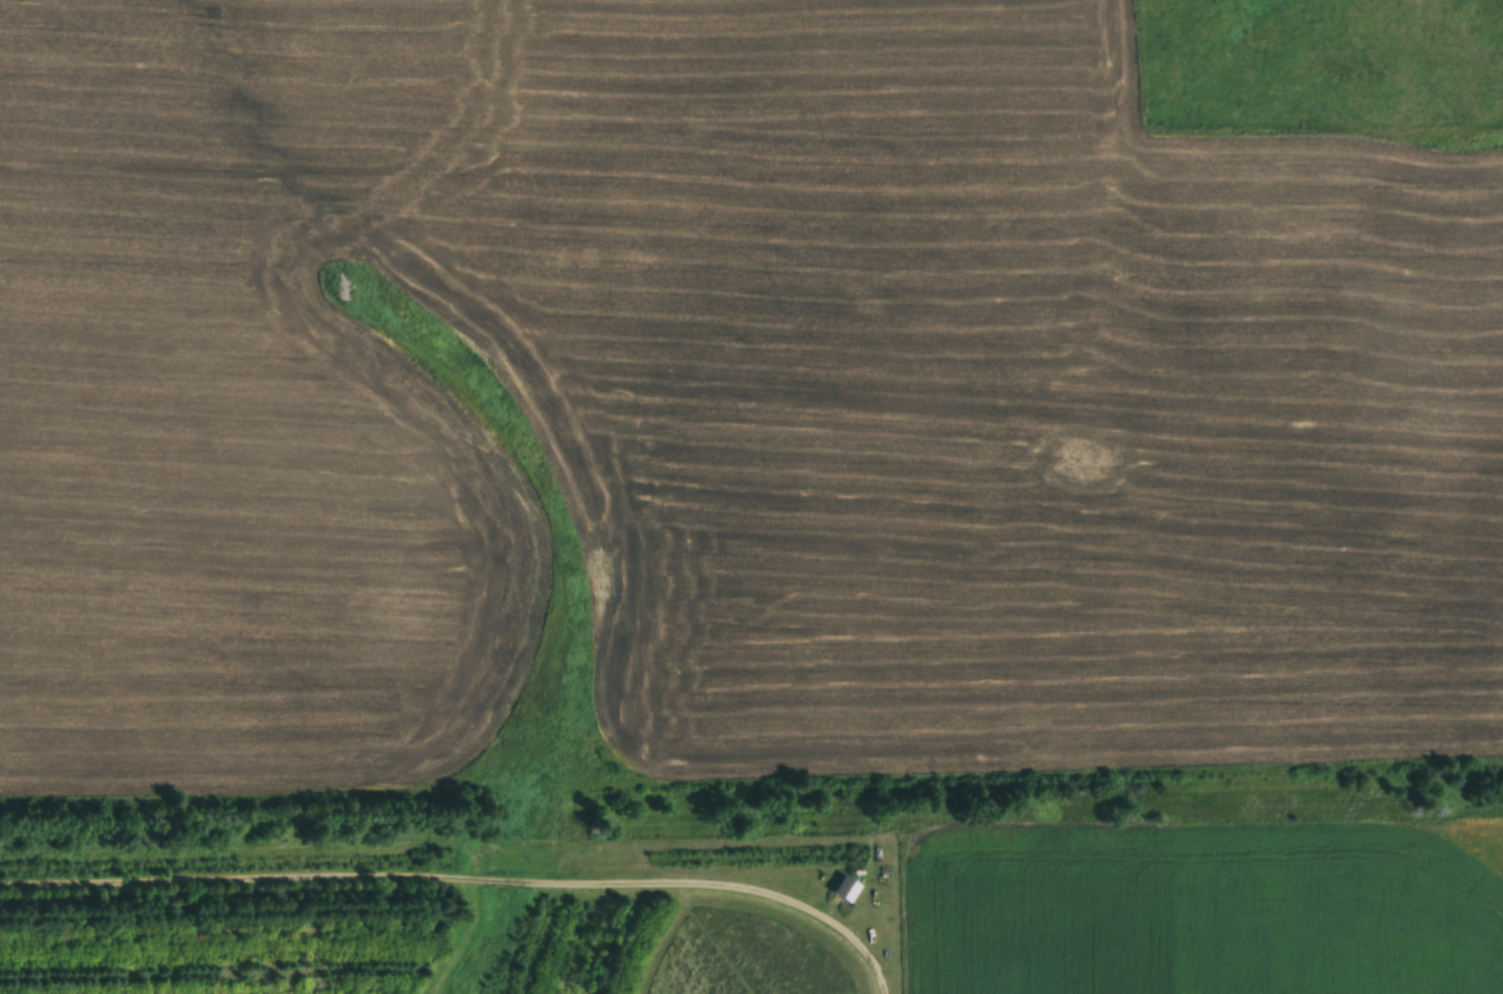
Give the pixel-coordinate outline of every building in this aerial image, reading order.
[(850,902),(859,884),(842,876),(833,894),(850,902)]
